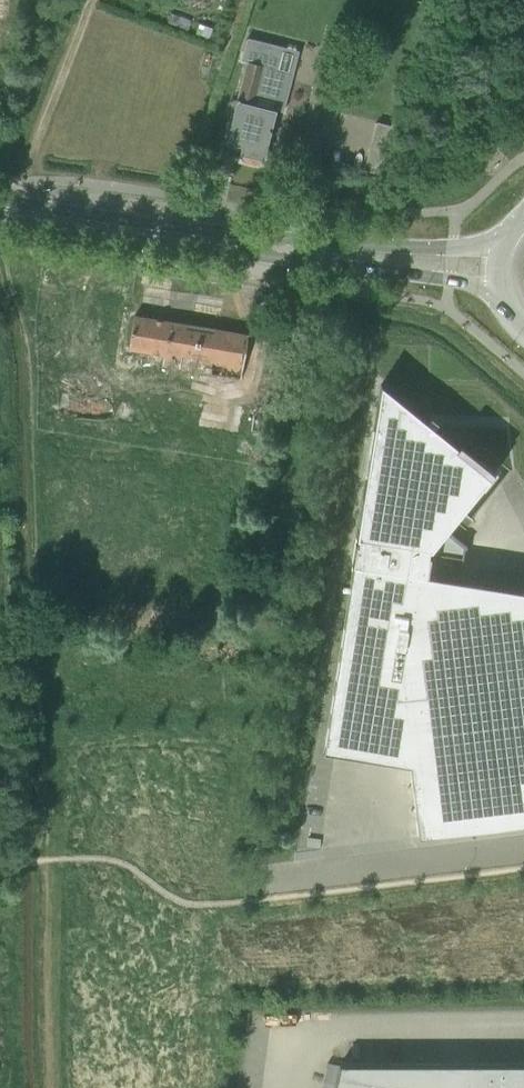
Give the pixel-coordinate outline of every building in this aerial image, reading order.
[(199,24),(196,33),(208,37),(212,28),(199,24)] [(231,119),(223,152),(240,156),(243,161),(255,164),(260,161),(262,161),(268,140),(276,110),(282,112),(292,74),(246,62),(236,101),(233,100),(228,103),(225,113),(228,118),(231,119)] [(377,122),(372,137),(386,141),(390,126),(377,122)] [(368,152),(364,167),(378,171),(382,156),(368,152)] [(161,366),(240,379),(247,335),(133,316),(128,348),(163,354),(161,366)] [(321,751),(361,757),(408,765),(417,836),(523,823),(523,591),(426,575),(427,569),(460,574),(464,548),(466,546),(446,530),(453,521),(455,523),(464,511),(463,509),(493,472),(464,448),(458,444),(456,446),(434,428),(438,423),(429,416),(428,417),(425,421),(380,384),(351,565),(321,751)] [(333,1087),(523,1087),(523,1064),(338,1064),(333,1087)]
